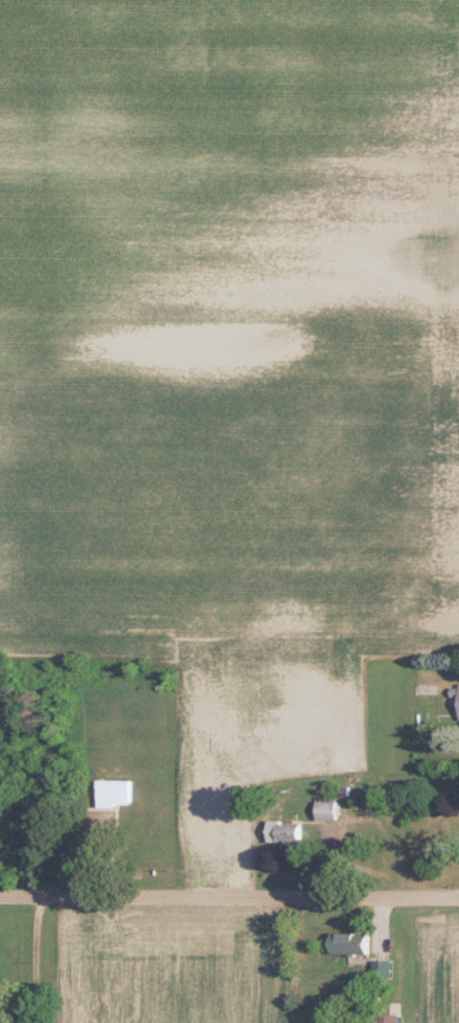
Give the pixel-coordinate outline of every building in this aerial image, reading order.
[(338,803),(315,803),(315,821),(338,821),(338,803)] [(266,845),(302,845),(302,823),(266,823),(266,845)] [(370,956),(370,933),(329,933),(329,956),(370,956)] [(391,963),(373,963),(373,980),(391,980),(391,963)]
